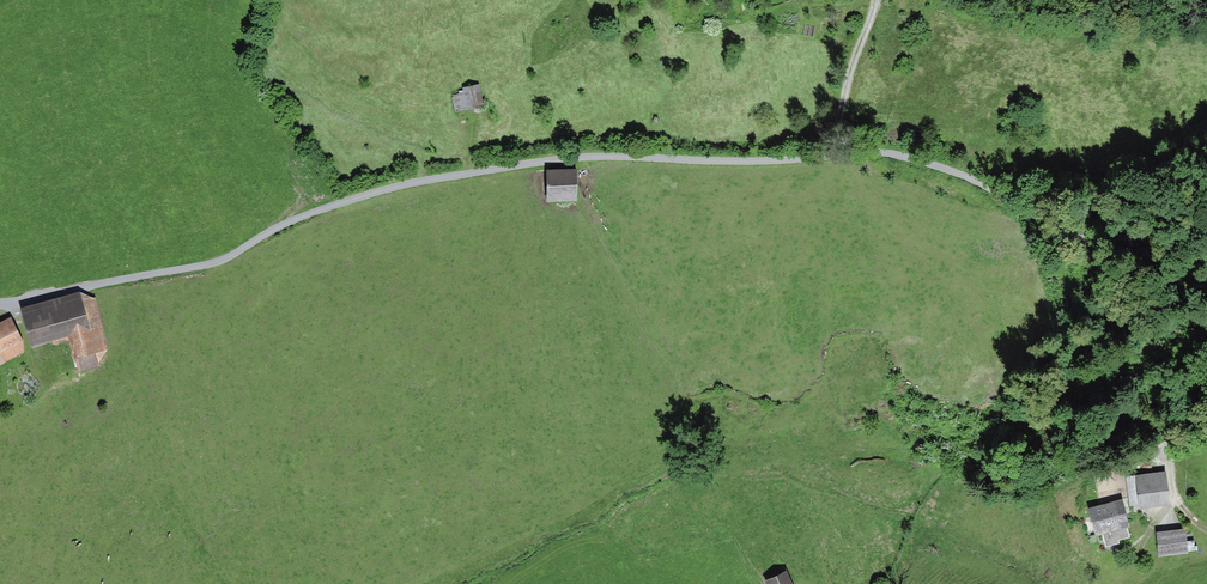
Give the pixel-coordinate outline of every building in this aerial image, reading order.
[(484,108),(480,85),(462,88),(462,91),(459,91),(460,96),(453,97),(456,113),(484,108)] [(576,171),(547,171),(547,202),(577,202),(576,171)] [(81,294),(20,310),(31,349),(69,339),(76,362),(96,356),(110,351),(95,298),(81,294)] [(0,324),(0,355),(4,364),(24,354),(23,342),(10,319),(0,324)] [(99,367),(96,356),(76,362),(79,373),(99,367)] [(1166,472),(1135,476),(1139,507),(1140,510),(1171,506),(1166,472)] [(1139,507),(1135,476),(1126,478),(1129,508),(1139,507)] [(1129,529),(1122,501),(1088,510),(1095,538),(1129,529)] [(1186,529),(1156,533),(1159,558),(1198,553),(1197,547),(1195,546),(1194,541),(1188,542),(1186,529)] [(788,573),(766,583),(793,583),(788,573)]
